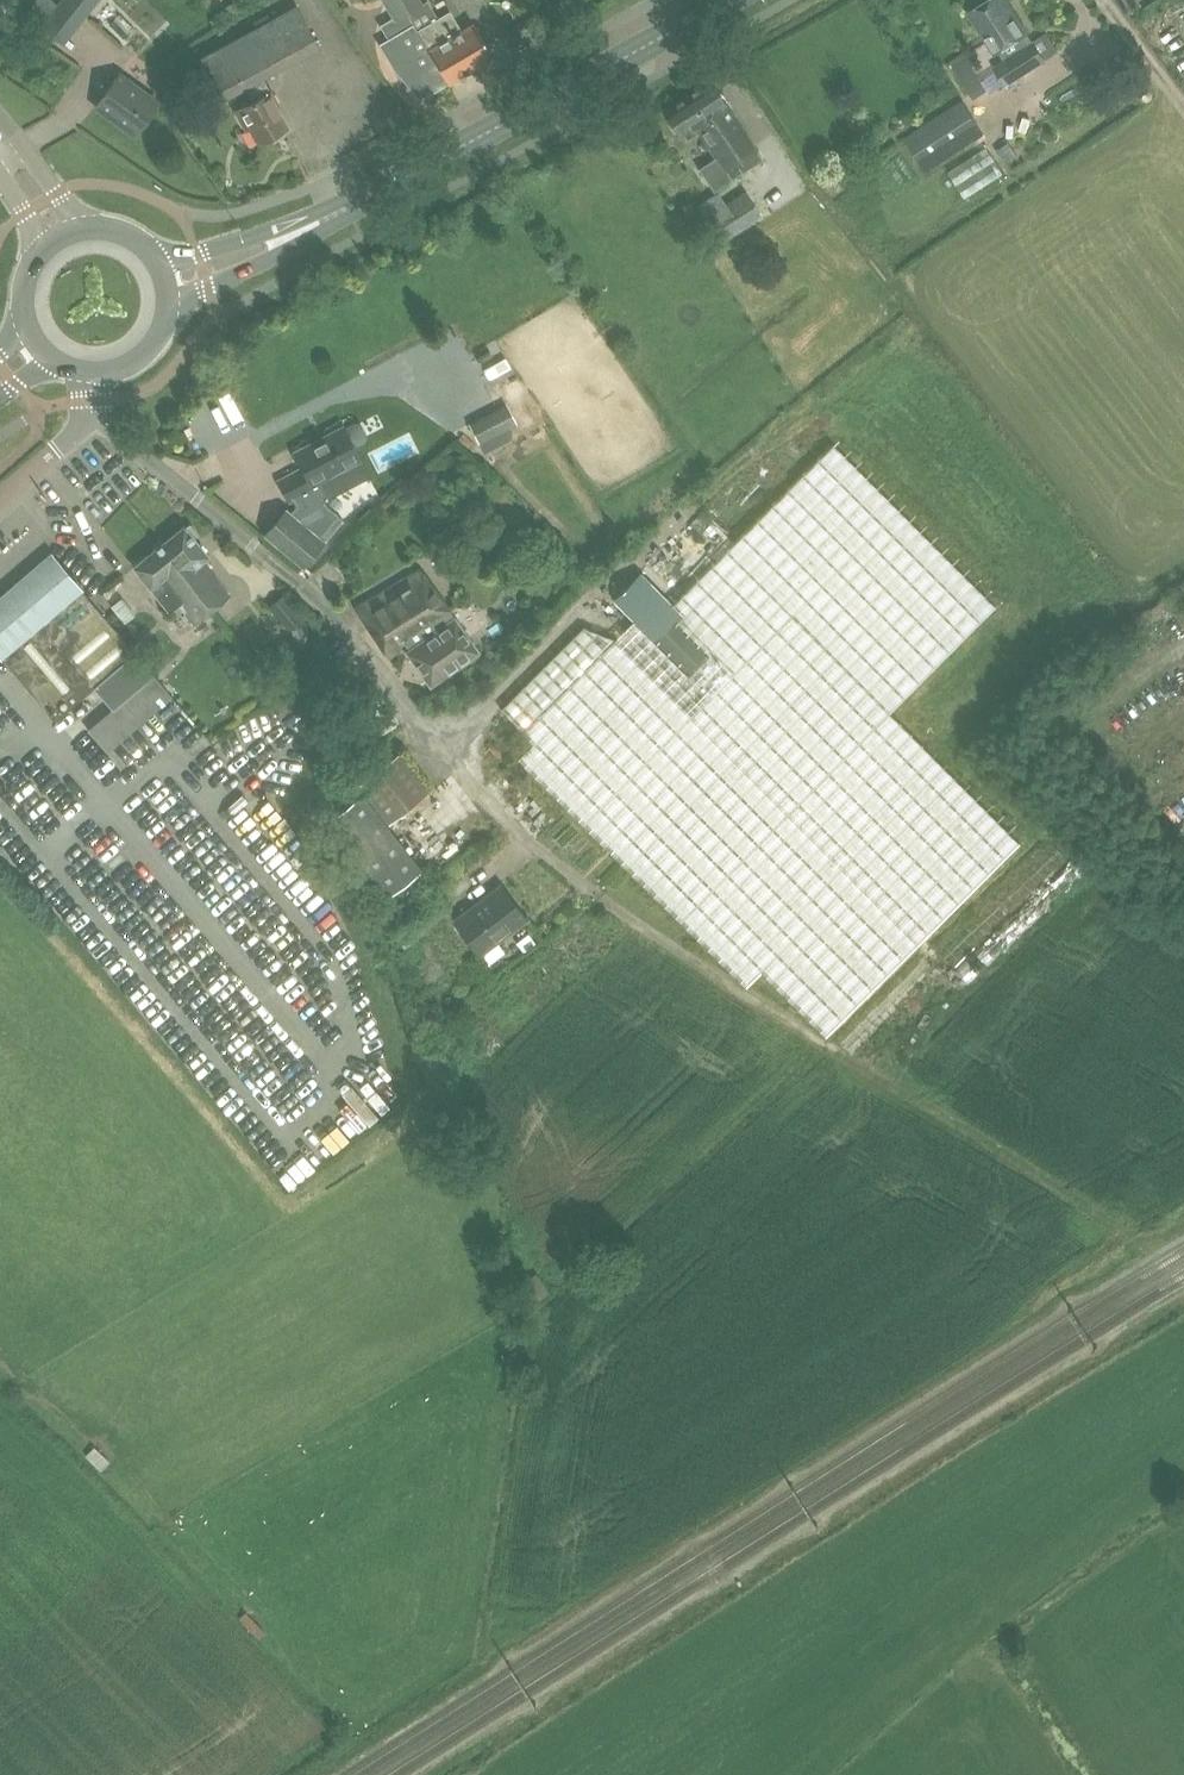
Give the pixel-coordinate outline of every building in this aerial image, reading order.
[(23,15),(63,48),(102,0),(61,0),(57,5),(51,0),(35,0),(23,15)] [(394,16),(380,24),(388,39),(380,43),(394,66),(419,97),(447,81),(447,80),(416,30),(413,24),(407,13),(420,6),(417,0),(384,0),(394,16)] [(968,12),(993,52),(996,50),(1026,30),(1007,0),(986,0),(968,12)] [(1126,15),(1142,6),(1138,0),(1116,0),(1126,15)] [(205,55),(199,58),(222,99),(228,96),(245,87),(252,100),(235,109),(246,129),(250,127),(258,142),(281,129),(286,127),(275,107),(278,105),(269,90),(262,77),(318,46),(295,5),(270,19),(267,13),(253,20),(256,26),(205,55)] [(416,30),(447,80),(447,81),(447,82),(492,55),(481,36),(484,35),(478,25),(476,27),(473,22),(460,30),(449,11),(416,30)] [(1003,60),(993,66),(996,71),(1004,85),(1005,86),(1046,60),(1045,59),(1033,39),(1026,30),(996,50),(1003,60)] [(971,51),(952,63),(973,98),(987,90),(982,80),(981,80),(972,65),(977,62),(971,51)] [(118,72),(92,108),(134,138),(160,103),(118,72)] [(709,80),(662,110),(677,134),(682,131),(686,137),(697,129),(715,157),(699,167),(713,189),(760,158),(709,80)] [(961,101),(904,137),(926,170),(983,134),(961,101)] [(1007,141),(995,149),(1005,163),(1017,154),(1007,141)] [(985,148),(947,170),(964,197),(1002,174),(985,148)] [(721,207),(705,217),(720,242),(737,231),(721,207)] [(506,402),(468,422),(483,452),(512,437),(508,428),(516,423),(506,402)] [(285,506),(263,534),(303,568),(326,540),(320,535),(338,514),(322,501),(327,495),(319,480),(360,458),(354,447),(363,442),(366,438),(366,434),(361,424),(357,422),(353,422),(343,427),(295,452),(303,467),(278,480),(289,501),(293,499),(295,505),(290,511),(285,506)] [(582,627),(502,710),(531,743),(516,759),(743,987),(759,973),(824,1036),(1018,844),(888,712),(995,604),(831,442),(671,604),(639,573),(612,600),(620,610),(632,621),(613,638),(582,627)] [(338,514),(320,535),(326,540),(343,518),(338,514)] [(184,525),(161,544),(196,587),(212,608),(230,594),(202,560),(208,555),(193,536),(196,532),(188,523),(184,525)] [(161,544),(133,566),(169,611),(178,603),(194,623),(212,608),(196,587),(161,544)] [(0,597),(0,655),(55,720),(135,652),(52,553),(0,597)] [(417,566),(355,607),(388,656),(406,645),(409,649),(454,617),(417,566)] [(116,589),(105,597),(118,615),(129,606),(116,589)] [(282,592),(268,604),(287,628),(293,627),(308,622),(282,592)] [(409,649),(406,651),(430,684),(477,651),(454,617),(409,649)] [(153,674),(87,729),(108,753),(172,696),(153,674)] [(397,752),(358,783),(388,822),(427,791),(397,752)] [(360,793),(329,818),(388,894),(420,870),(360,793)] [(288,864),(275,877),(290,892),(303,879),(288,864)] [(501,886),(455,920),(480,952),(525,918),(501,886)] [(317,895),(306,904),(318,920),(330,911),(317,895)] [(94,1445),(85,1455),(99,1468),(108,1459),(94,1445)]
